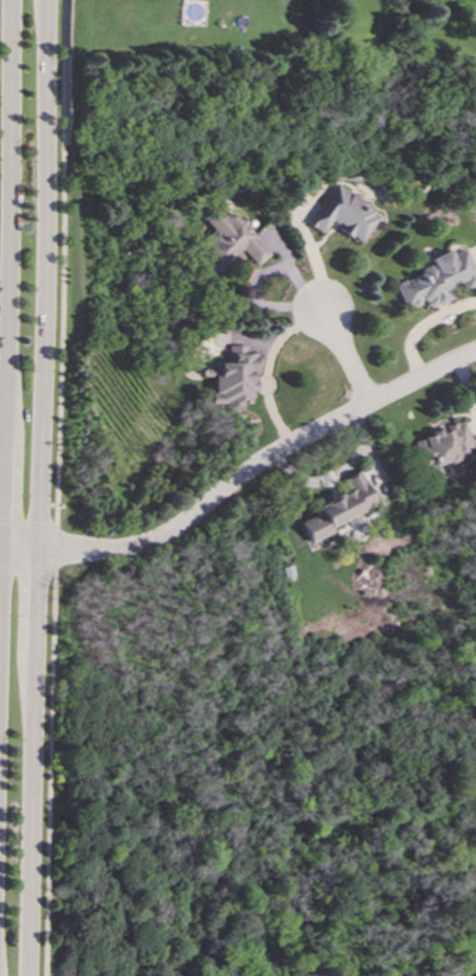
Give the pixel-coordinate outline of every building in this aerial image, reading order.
[(309,224),(322,233),(332,218),(343,226),(341,229),(361,242),(381,212),(336,183),(309,224)] [(269,254),(234,210),(226,216),(218,207),(204,218),(215,231),(197,245),(217,270),(242,250),(254,266),(269,254)] [(404,309),(423,302),(425,308),(452,298),(448,286),(461,282),(464,289),(475,285),(475,273),(467,248),(451,254),(450,251),(430,258),(432,264),(419,269),(421,274),(395,283),(404,309)] [(211,403),(248,406),(250,391),(252,391),(254,374),(257,374),(259,353),(245,352),(246,346),(228,344),(226,362),(215,361),(214,369),(204,368),(203,375),(214,376),(211,403)] [(411,439),(421,470),(473,453),(464,422),(411,439)] [(375,504),(360,471),(340,480),(345,490),(315,503),(319,512),(301,521),(310,542),(332,532),(330,526),(344,520),(346,525),(360,519),(357,512),(375,504)]
